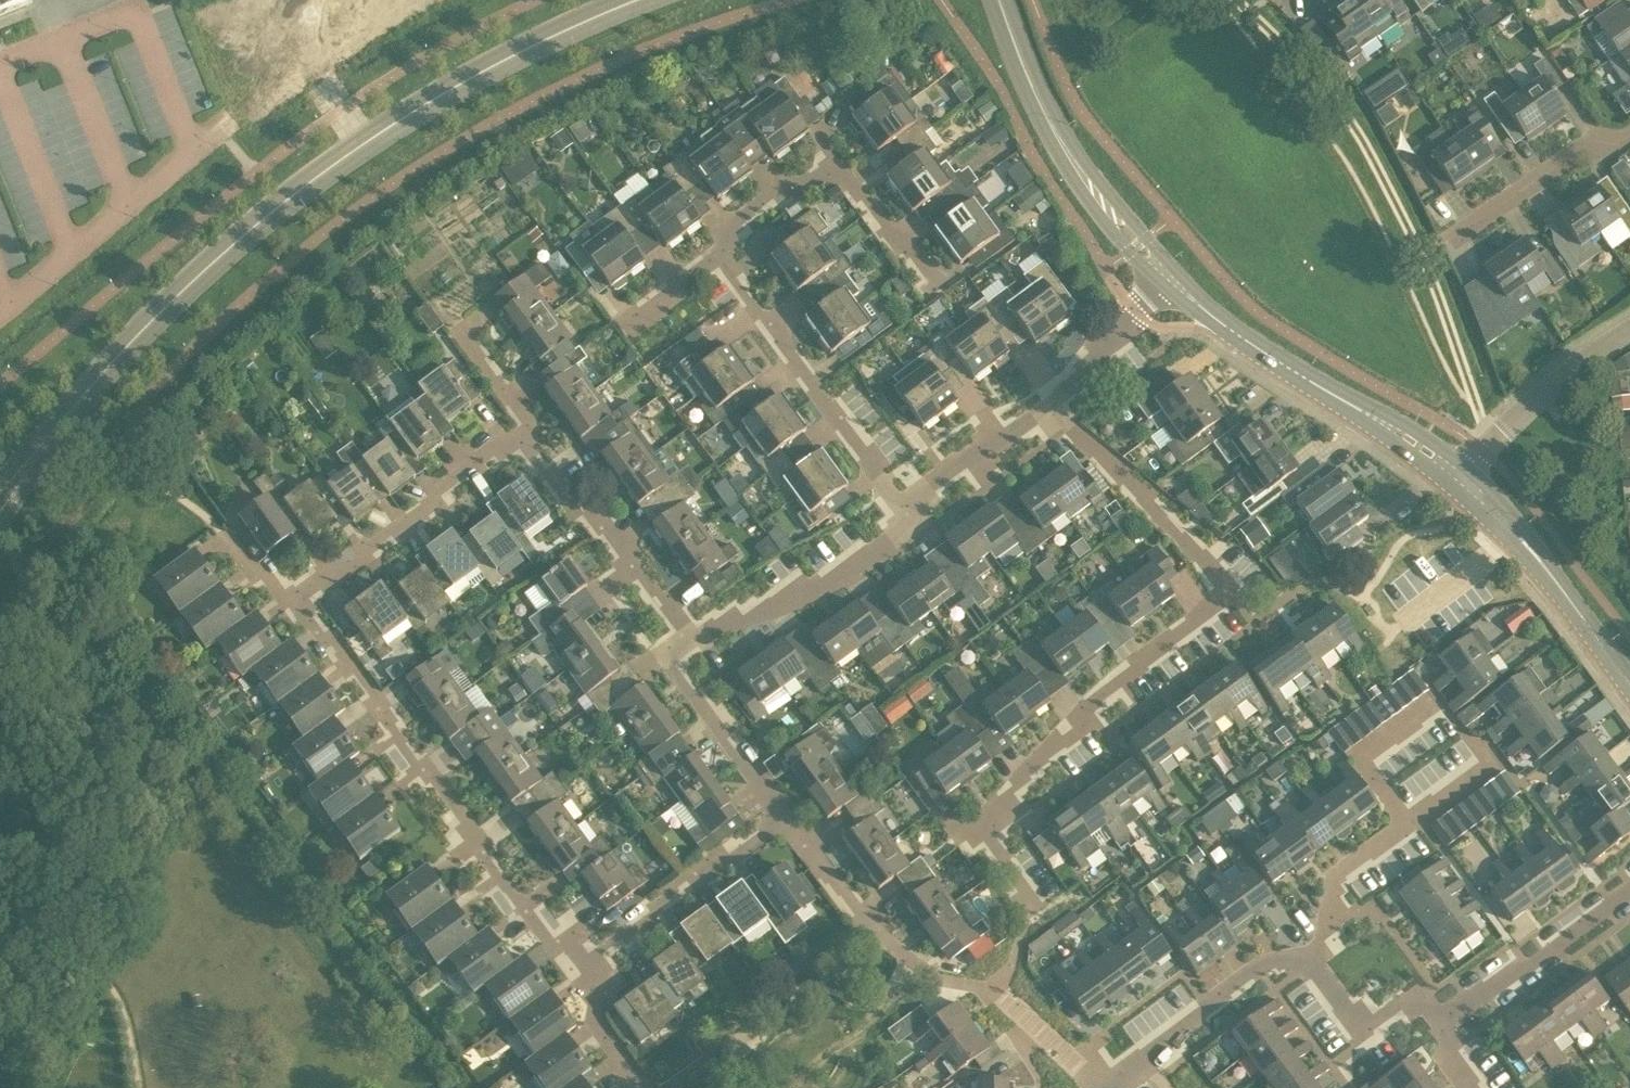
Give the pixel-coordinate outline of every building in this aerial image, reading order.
[(26,7),(23,0),(0,0),(0,18),(26,7)] [(1351,0),(1338,0),(1327,7),(1329,9),(1342,29),(1332,36),(1350,63),(1361,55),(1358,51),(1376,38),(1379,42),(1380,41),(1351,0)] [(1380,41),(1410,20),(1396,0),(1351,0),(1380,41)] [(1421,12),(1432,5),(1428,0),(1412,0),(1421,12)] [(1578,17),(1587,11),(1597,5),(1593,0),(1566,0),(1578,17)] [(1473,17),(1482,30),(1501,16),(1491,3),(1473,17)] [(1609,61),(1629,46),(1629,14),(1609,29),(1601,17),(1586,27),(1594,39),(1604,33),(1618,53),(1608,60),(1609,61)] [(1442,40),(1451,55),(1473,42),(1464,27),(1442,40)] [(1609,61),(1625,84),(1626,86),(1627,86),(1629,91),(1629,46),(1609,61)] [(1542,79),(1522,93),(1547,129),(1567,115),(1551,91),(1562,83),(1544,57),(1533,65),(1542,79)] [(1401,67),(1366,92),(1376,106),(1411,82),(1401,67)] [(851,119),(863,136),(903,107),(902,106),(910,99),(890,72),(868,89),(876,100),(851,119)] [(756,98),(755,98),(790,146),(808,133),(789,108),(804,97),(788,75),(773,86),(770,81),(753,94),(756,98)] [(628,99),(637,113),(649,105),(640,91),(628,99)] [(1547,129),(1522,93),(1503,107),(1493,93),(1482,100),(1501,128),(1512,120),(1528,142),(1547,129)] [(722,111),(727,119),(743,141),(754,133),(770,154),(773,159),(790,146),(755,98),(742,108),(737,100),(722,111)] [(1389,103),(1379,111),(1388,124),(1398,116),(1389,103)] [(902,150),(903,150),(932,129),(931,128),(932,128),(917,108),(909,115),(903,107),(863,136),(877,154),(902,135),(909,145),(902,150)] [(1463,135),(1452,143),(1451,143),(1476,178),(1496,165),(1480,142),(1492,135),(1473,107),(1453,121),(1463,135)] [(727,119),(699,140),(734,188),(751,175),(748,170),(733,149),(743,141),(727,119)] [(569,128),(579,143),(590,136),(580,120),(569,128)] [(984,133),(997,154),(1016,143),(1003,122),(984,133)] [(1451,143),(1452,143),(1441,127),(1424,139),(1425,141),(1412,150),(1443,195),(1453,187),(1457,192),(1476,178),(1451,143)] [(885,179),(898,197),(937,168),(928,155),(936,149),(935,148),(942,143),(932,129),(903,150),(910,160),(885,179)] [(562,130),(550,138),(560,152),(572,144),(562,130)] [(673,162),(673,163),(688,183),(698,175),(716,200),(734,188),(699,140),(676,157),(671,150),(666,153),(673,162)] [(538,168),(526,151),(500,169),(512,186),(538,168)] [(1019,186),(1034,179),(1026,160),(1010,167),(1019,186)] [(666,175),(648,188),(683,235),(700,222),(682,197),(693,189),(688,183),(673,163),(662,170),(666,175)] [(952,201),(973,185),(972,184),(966,189),(951,168),(942,175),(937,168),(898,197),(911,214),(936,195),(944,206),(952,201)] [(1576,199),(1600,234),(1620,221),(1628,232),(1629,231),(1629,211),(1606,177),(1576,199)] [(1018,196),(1030,212),(1048,198),(1036,182),(1018,196)] [(840,185),(815,203),(831,224),(856,206),(840,185)] [(934,231),(946,248),(986,219),(980,211),(988,206),(973,185),(952,201),(960,211),(934,231)] [(620,206),(619,207),(636,230),(647,222),(665,248),(683,235),(648,188),(654,196),(646,202),(640,194),(633,199),(631,196),(620,204),(622,207),(621,208),(620,206)] [(1576,199),(1556,213),(1570,233),(1559,241),(1552,246),(1571,272),(1578,267),(1598,253),(1590,242),(1600,234),(1576,199)] [(588,222),(587,222),(628,276),(645,264),(626,238),(636,230),(619,207),(592,227),(588,222)] [(781,273),(783,275),(822,247),(815,238),(827,229),(813,210),(787,229),(795,239),(770,257),(771,259),(768,261),(768,265),(775,274),(778,275),(781,273)] [(986,219),(946,248),(959,266),(968,259),(975,269),(1014,240),(994,213),(986,219)] [(628,276),(587,222),(568,236),(573,243),(565,249),(581,271),(582,270),(585,275),(590,276),(596,271),(609,290),(611,288),(613,291),(617,291),(626,285),(626,281),(624,279),(628,276)] [(1520,237),(1501,251),(1526,287),(1545,273),(1554,285),(1564,277),(1546,251),(1535,258),(1520,237)] [(821,274),(829,284),(851,268),(837,249),(828,255),(822,247),(783,275),(796,293),(821,274)] [(1526,287),(1501,251),(1481,265),(1496,286),(1485,293),(1503,319),(1523,305),(1515,294),(1526,287)] [(1033,287),(1023,294),(1053,332),(1070,319),(1064,312),(1075,305),(1040,258),(1022,272),(1033,287)] [(521,336),(552,313),(534,289),(550,277),(540,263),(510,285),(519,298),(502,311),(521,336)] [(804,319),(817,337),(868,300),(867,300),(864,302),(851,284),(859,279),(851,268),(829,284),(801,305),(808,315),(804,319)] [(1006,289),(987,303),(1001,321),(1006,328),(1016,320),(1035,345),(1053,332),(1023,294),(1015,300),(1006,289)] [(971,322),(962,328),(991,367),(1009,354),(990,329),(1001,321),(1006,328),(1001,321),(987,303),(983,299),(964,313),(971,322)] [(868,300),(817,337),(830,354),(855,335),(863,346),(891,325),(882,314),(879,316),(868,300)] [(416,311),(431,334),(443,326),(427,304),(416,311)] [(553,366),(578,348),(552,313),(521,336),(539,361),(545,356),(553,366)] [(930,343),(929,343),(943,362),(954,354),(973,380),(991,367),(962,328),(953,335),(947,326),(928,340),(930,343)] [(310,339),(325,360),(335,352),(320,331),(310,339)] [(917,371),(910,376),(939,416),(957,403),(938,376),(948,368),(943,362),(929,343),(916,353),(920,358),(912,364),(917,371)] [(694,384),(701,393),(740,364),(738,362),(741,360),(742,357),(735,348),(732,347),(729,349),(727,347),(703,366),(694,354),(673,370),(687,389),(694,384)] [(561,414),(593,390),(576,367),(586,360),(578,348),(553,366),(560,376),(544,388),(542,389),(561,414)] [(453,361),(417,387),(444,423),(480,397),(453,361)] [(721,421),(722,422),(736,411),(728,401),(753,383),(752,380),(755,378),(755,375),(749,366),(745,366),(742,368),(740,364),(701,393),(707,402),(700,407),(714,427),(721,421)] [(1163,428),(1163,429),(1205,399),(1189,378),(1177,386),(1169,375),(1134,400),(1149,420),(1162,410),(1171,422),(1163,428)] [(939,416),(910,376),(901,383),(896,376),(877,390),(893,412),(904,404),(922,429),(939,416)] [(389,423),(416,460),(452,433),(444,423),(417,387),(407,395),(410,399),(385,417),(389,423)] [(596,427),(604,437),(629,418),(622,408),(612,416),(593,390),(561,414),(579,439),(596,427)] [(722,422),(742,449),(792,413),(779,395),(754,414),(746,404),(736,411),(722,422)] [(1613,398),(1614,412),(1627,411),(1626,397),(1613,398)] [(1212,442),(1213,443),(1216,442),(1207,431),(1221,421),(1205,399),(1163,429),(1172,441),(1166,445),(1181,465),(1212,442)] [(752,455),(767,475),(788,460),(780,450),(805,431),(792,413),(742,449),(742,450),(753,442),(759,450),(752,455)] [(594,459),(599,455),(618,480),(649,457),(655,453),(629,418),(604,437),(587,449),(594,459)] [(1240,455),(1250,468),(1280,446),(1263,422),(1245,435),(1238,425),(1216,442),(1213,443),(1228,464),(1240,455)] [(352,443),(350,444),(389,496),(424,470),(416,460),(389,423),(378,431),(387,442),(363,459),(352,443)] [(1621,448),(1629,448),(1629,432),(1620,432),(1621,448)] [(349,470),(327,486),(346,512),(353,522),(389,496),(350,444),(337,454),(349,470)] [(1246,521),(1280,497),(1287,491),(1281,482),(1297,470),(1280,446),(1250,468),(1258,479),(1246,488),(1252,497),(1241,505),(1247,512),(1242,516),(1246,521)] [(785,485),(794,498),(834,469),(821,451),(795,470),(788,460),(767,475),(778,490),(785,485)] [(654,493),(661,502),(685,485),(678,475),(676,477),(670,468),(662,474),(649,457),(618,480),(637,505),(654,493)] [(1064,467),(1041,484),(1064,515),(1087,498),(1093,506),(1104,498),(1084,472),(1073,480),(1064,467)] [(834,469),(794,498),(803,510),(796,515),(808,531),(829,515),(822,505),(847,487),(834,469)] [(1297,501),(1314,523),(1352,495),(1356,493),(1339,470),(1322,482),(1314,471),(1287,491),(1280,497),(1288,508),(1297,501)] [(279,494),(269,480),(265,474),(253,483),(265,499),(240,518),(267,554),(303,528),(284,502),(283,502),(278,495),(279,494)] [(277,474),(269,480),(279,494),(288,488),(277,474)] [(284,502),(303,528),(310,538),(346,512),(327,486),(319,476),(284,502)] [(726,478),(716,486),(735,510),(745,502),(726,478)] [(487,506),(494,517),(513,543),(548,517),(522,480),(487,506)] [(1029,513),(1018,521),(1037,547),(1057,533),(1051,525),(1064,515),(1041,484),(1019,500),(1029,513)] [(652,525),(670,550),(701,527),(684,503),(694,496),(685,485),(661,502),(669,513),(652,525)] [(1177,498),(1191,510),(1200,503),(1188,489),(1177,498)] [(1352,495),(1314,523),(1310,526),(1325,547),(1320,550),(1330,563),(1364,538),(1356,528),(1369,519),(1352,495)] [(991,505),(968,521),(991,553),(999,548),(1009,555),(1019,547),(1026,556),(1037,547),(1018,521),(1008,528),(991,505)] [(494,517),(458,543),(491,587),(503,579),(497,570),(521,553),(513,543),(494,517)] [(1267,537),(1254,520),(1240,530),(1253,547),(1267,537)] [(962,561),(951,569),(978,607),(990,598),(976,579),(990,569),(983,559),(991,553),(968,521),(945,538),(962,561)] [(701,527),(670,550),(688,575),(705,563),(712,573),(737,555),(729,544),(719,551),(701,527)] [(415,558),(423,569),(441,595),(464,579),(471,589),(485,579),(491,587),(458,543),(450,532),(415,558)] [(1143,570),(1129,580),(1153,612),(1175,595),(1166,582),(1177,574),(1157,547),(1137,562),(1143,570)] [(152,579),(178,615),(218,585),(192,550),(152,579)] [(530,641),(531,642),(572,612),(565,602),(586,587),(567,562),(536,585),(550,604),(528,620),(539,635),(530,641)] [(1283,581),(1296,583),(1306,576),(1297,563),(1294,565),(1279,576),(1283,581)] [(932,564),(909,580),(932,612),(943,604),(948,612),(958,605),(967,615),(978,607),(951,569),(941,577),(932,564)] [(387,595),(406,621),(418,638),(428,630),(423,624),(449,605),(441,595),(423,569),(387,595)] [(896,609),(885,617),(904,644),(925,629),(919,622),(932,612),(909,580),(887,597),(896,609)] [(1110,581),(1089,596),(1109,624),(1121,615),(1130,628),(1153,612),(1129,580),(1116,590),(1110,581)] [(205,651),(215,643),(244,621),(218,585),(178,615),(205,651)] [(406,621),(387,595),(379,585),(344,611),(381,661),(392,653),(382,639),(406,621)] [(1076,619),(1062,629),(1086,661),(1108,644),(1099,631),(1109,624),(1089,596),(1070,610),(1076,619)] [(858,602),(834,619),(871,669),(904,644),(885,617),(874,625),(858,602)] [(1529,604),(1507,622),(1515,633),(1538,615),(1529,604)] [(1333,605),(1312,621),(1333,650),(1346,639),(1358,656),(1366,650),(1333,605)] [(552,651),(566,670),(598,647),(572,612),(531,642),(540,655),(541,656),(543,656),(544,656),(545,656),(552,651)] [(241,678),(251,671),(280,648),(254,613),(244,621),(215,643),(241,678)] [(821,647),(810,655),(830,682),(842,674),(836,667),(858,651),(870,669),(871,669),(834,619),(812,635),(821,647)] [(1312,621),(1290,636),(1323,681),(1331,676),(1319,660),(1333,650),(1312,621)] [(1042,631),(1023,645),(1043,673),(1055,665),(1064,677),(1086,661),(1062,629),(1048,640),(1042,631)] [(1438,690),(1454,679),(1487,655),(1493,651),(1477,630),(1472,634),(1471,633),(1438,657),(1449,671),(1433,683),(1438,690)] [(1278,646),(1270,652),(1291,681),(1304,671),(1316,687),(1323,681),(1290,636),(1289,638),(1287,635),(1283,634),(1277,638),(1276,643),(1278,646)] [(783,640),(760,657),(782,688),(796,678),(798,681),(803,682),(809,678),(818,691),(819,690),(822,695),(831,688),(828,684),(830,682),(810,655),(799,663),(783,640)] [(276,705),(277,706),(316,676),(290,641),(280,648),(251,671),(259,682),(255,685),(272,708),(276,705)] [(1026,673),(1004,689),(1026,720),(1049,703),(1033,681),(1043,673),(1023,645),(1011,653),(1026,673)] [(577,702),(584,711),(616,687),(609,678),(617,672),(598,647),(566,670),(585,695),(577,702)] [(422,706),(430,716),(461,694),(447,675),(458,667),(459,666),(447,649),(421,668),(404,681),(412,692),(414,694),(410,699),(417,708),(422,706)] [(1291,681),(1270,652),(1248,668),(1281,713),(1289,707),(1277,691),(1291,681)] [(1487,655),(1454,679),(1464,692),(1448,704),(1454,712),(1499,679),(1486,661),(1490,659),(1487,655)] [(782,688),(760,657),(738,673),(747,685),(736,694),(755,720),(766,712),(760,704),(782,688)] [(1235,664),(1214,679),(1235,708),(1248,699),(1260,715),(1268,709),(1235,664)] [(536,665),(523,677),(537,692),(550,680),(536,665)] [(943,677),(963,704),(984,732),(995,724),(1004,736),(1026,720),(1004,689),(984,704),(957,667),(943,677)] [(1495,720),(1498,724),(1507,717),(1535,696),(1544,690),(1529,669),(1520,675),(1476,708),(1473,705),(1457,717),(1465,728),(1493,707),(1500,716),(1495,720)] [(1413,670),(1402,678),(1417,699),(1428,691),(1413,670)] [(277,706),(303,741),(332,719),(342,711),(316,676),(277,706)] [(929,676),(908,688),(916,701),(936,689),(929,676)] [(1402,678),(1391,686),(1407,707),(1417,699),(1402,678)] [(1214,679),(1193,695),(1214,724),(1227,715),(1239,730),(1247,724),(1235,708),(1214,679)] [(610,708),(628,732),(660,710),(642,685),(624,698),(616,687),(584,711),(587,715),(596,709),(600,715),(610,708)] [(1391,686),(1381,693),(1397,714),(1407,707),(1391,686)] [(1381,693),(1370,701),(1385,723),(1397,714),(1381,693)] [(466,728),(473,738),(497,720),(490,710),(479,718),(461,694),(430,716),(448,741),(466,728)] [(1193,695),(1172,711),(1205,755),(1212,750),(1200,735),(1214,724),(1193,695)] [(1512,724),(1522,737),(1550,717),(1554,714),(1551,711),(1548,713),(1535,696),(1507,717),(1498,724),(1487,732),(1495,744),(1501,739),(1500,734),(1512,724)] [(1370,701),(1359,709),(1375,730),(1385,723),(1370,701)] [(936,736),(945,749),(967,779),(990,762),(973,740),(984,732),(963,704),(944,718),(950,725),(936,736)] [(871,706),(858,716),(874,737),(887,727),(871,706)] [(1359,709),(1349,717),(1364,738),(1375,730),(1359,709)] [(644,774),(645,774),(668,757),(661,747),(678,735),(660,710),(628,732),(646,756),(637,763),(638,765),(633,769),(640,777),(644,774)] [(1172,711),(1150,726),(1172,756),(1186,745),(1197,761),(1205,755),(1172,711)] [(1568,726),(1577,738),(1591,727),(1582,715),(1568,726)] [(1349,717),(1338,725),(1354,746),(1364,738),(1349,717)] [(1550,717),(1522,737),(1506,749),(1512,756),(1528,745),(1538,759),(1570,736),(1568,732),(1564,735),(1550,717)] [(292,749),(318,784),(347,762),(358,754),(332,719),(303,741),(292,749)] [(474,753),(492,778),(523,755),(497,720),(473,738),(481,748),(474,753)] [(1338,725),(1328,732),(1343,753),(1354,746),(1338,725)] [(1172,756),(1150,726),(1129,742),(1162,787),(1170,782),(1158,766),(1172,756)] [(1283,728),(1274,734),(1282,745),(1291,739),(1283,728)] [(790,768),(808,794),(840,771),(828,755),(835,745),(826,732),(787,760),(792,767),(790,768)] [(1343,753),(1328,732),(1327,733),(1327,734),(1316,742),(1323,751),(1334,742),(1342,754),(1343,753)] [(1565,762),(1575,776),(1605,755),(1588,733),(1543,766),(1549,774),(1565,762)] [(945,749),(923,765),(915,754),(904,762),(925,792),(937,784),(945,795),(967,779),(945,749)] [(1251,761),(1256,768),(1265,761),(1260,754),(1251,761)] [(1590,797),(1629,768),(1629,754),(1624,759),(1627,763),(1616,771),(1605,755),(1575,776),(1559,788),(1564,795),(1580,783),(1590,797)] [(527,791),(534,801),(559,783),(552,772),(541,780),(523,755),(492,778),(511,803),(527,791)] [(662,778),(680,803),(711,779),(693,755),(676,768),(668,757),(645,774),(653,785),(662,778)] [(1348,781),(1334,791),(1355,820),(1377,805),(1344,760),(1336,765),(1348,781)] [(1133,761),(1111,776),(1133,806),(1146,796),(1158,813),(1166,807),(1133,761)] [(308,791),(333,826),(373,797),(347,762),(318,784),(308,791)] [(1278,762),(1265,772),(1273,782),(1286,772),(1278,762)] [(1242,765),(1230,773),(1237,784),(1249,775),(1242,765)] [(1590,830),(1620,809),(1629,801),(1629,790),(1623,780),(1629,775),(1629,768),(1590,797),(1600,811),(1579,826),(1565,817),(1558,822),(1573,843),(1590,830)] [(843,807),(851,817),(876,799),(867,787),(857,794),(840,771),(808,794),(827,819),(843,807)] [(1504,772),(1494,779),(1510,800),(1520,792),(1504,772)] [(1111,776),(1090,792),(1128,844),(1136,839),(1119,816),(1133,806),(1111,776)] [(711,779),(680,803),(697,827),(688,834),(696,845),(720,827),(713,817),(730,804),(711,779)] [(1494,779),(1483,787),(1499,808),(1510,800),(1494,779)] [(1225,792),(1217,781),(1202,793),(1210,804),(1225,792)] [(525,824),(543,848),(575,825),(557,801),(567,793),(559,783),(534,801),(542,811),(525,824)] [(1300,791),(1312,807),(1334,836),(1335,835),(1337,839),(1342,839),(1349,834),(1349,830),(1347,827),(1355,820),(1334,791),(1334,792),(1331,788),(1318,798),(1309,785),(1300,791)] [(1483,787),(1473,795),(1488,816),(1499,808),(1483,787)] [(1090,792),(1069,807),(1090,837),(1104,827),(1120,848),(1126,844),(1127,845),(1128,844),(1090,792)] [(1473,795),(1463,802),(1478,823),(1488,816),(1473,795)] [(373,797),(333,826),(359,861),(399,832),(373,797)] [(841,838),(860,863),(890,841),(873,817),(883,809),(876,799),(851,817),(858,827),(841,838)] [(1287,800),(1280,806),(1314,851),(1334,836),(1312,807),(1299,817),(1287,800)] [(1282,824),(1268,834),(1293,866),(1297,872),(1309,863),(1305,857),(1314,851),(1280,806),(1279,806),(1276,801),(1268,806),(1282,824)] [(1222,804),(1213,811),(1227,831),(1232,827),(1229,823),(1237,817),(1226,802),(1222,805),(1222,804)] [(1463,802),(1452,810),(1468,831),(1478,823),(1463,802)] [(1183,806),(1175,812),(1184,824),(1192,818),(1183,806)] [(1100,851),(1098,848),(1090,837),(1069,807),(1047,823),(1080,869),(1088,863),(1086,861),(1100,851)] [(1590,830),(1599,843),(1584,855),(1589,862),(1629,833),(1629,823),(1620,809),(1590,830)] [(1452,810),(1441,818),(1457,839),(1468,831),(1452,810)] [(1227,831),(1213,811),(1199,821),(1210,835),(1218,830),(1222,835),(1227,831)] [(1184,824),(1175,812),(1166,819),(1174,831),(1184,824)] [(1457,839),(1441,818),(1430,827),(1445,848),(1457,839)] [(580,861),(587,871),(611,853),(600,836),(589,844),(575,825),(543,848),(552,860),(548,864),(555,874),(560,871),(562,874),(580,861)] [(1547,850),(1533,860),(1554,889),(1556,892),(1560,893),(1574,882),(1574,879),(1572,876),(1575,873),(1572,869),(1576,866),(1577,867),(1578,866),(1563,845),(1558,849),(1543,829),(1535,834),(1547,850)] [(1055,844),(1046,831),(1033,840),(1042,853),(1055,844)] [(1293,866),(1268,834),(1267,834),(1270,838),(1257,847),(1245,831),(1237,837),(1270,883),(1293,866)] [(896,876),(903,886),(928,868),(920,858),(909,866),(890,841),(860,863),(878,889),(896,876)] [(1525,866),(1512,876),(1533,904),(1554,889),(1533,860),(1522,844),(1514,850),(1525,866)] [(1235,865),(1222,875),(1252,916),(1273,900),(1232,845),(1224,851),(1235,865)] [(1185,857),(1192,866),(1204,857),(1198,849),(1185,857)] [(611,853),(587,871),(580,876),(598,901),(615,888),(623,899),(648,880),(636,865),(626,872),(611,853)] [(1399,891),(1415,912),(1449,887),(1439,874),(1450,865),(1445,858),(1399,891)] [(1533,904),(1512,876),(1500,860),(1493,865),(1504,881),(1491,891),(1511,920),(1533,904)] [(385,896),(411,931),(451,901),(426,866),(385,896)] [(784,867),(759,886),(748,894),(767,920),(774,930),(785,944),(806,928),(796,914),(811,903),(809,901),(817,896),(807,883),(801,874),(793,880),(784,867)] [(903,900),(922,926),(953,903),(928,868),(903,886),(909,895),(903,900)] [(1214,910),(1235,937),(1247,928),(1246,924),(1244,921),(1252,916),(1222,875),(1218,869),(1210,875),(1222,891),(1208,902),(1214,910)] [(1415,912),(1431,933),(1464,908),(1454,894),(1465,886),(1460,879),(1449,887),(1415,912)] [(740,883),(704,909),(732,946),(767,920),(748,894),(740,883)] [(1476,900),(1464,908),(1431,933),(1447,955),(1480,930),(1470,916),(1481,907),(1476,900)] [(437,967),(438,966),(477,937),(451,901),(411,931),(437,967)] [(1141,930),(1127,940),(1149,969),(1170,953),(1132,902),(1125,908),(1141,930)] [(953,903),(922,926),(940,951),(957,939),(964,949),(989,931),(980,920),(970,927),(953,903)] [(1184,913),(1193,925),(1217,959),(1239,943),(1235,937),(1214,910),(1200,920),(1191,908),(1184,913)] [(669,935),(676,945),(696,972),(732,946),(704,909),(669,935)] [(1059,922),(1051,927),(1060,939),(1067,934),(1059,922)] [(1217,959),(1193,925),(1179,935),(1170,923),(1163,929),(1196,974),(1217,959)] [(1051,927),(1042,934),(1050,946),(1060,939),(1051,927)] [(477,937),(438,966),(443,973),(452,975),(457,972),(473,995),(483,987),(518,961),(505,943),(500,946),(488,929),(477,937)] [(1094,940),(1106,955),(1127,985),(1149,969),(1127,940),(1113,950),(1102,934),(1094,940)] [(641,971),(648,981),(668,1008),(704,982),(696,972),(676,945),(641,971)] [(1073,955),(1085,971),(1106,1000),(1127,985),(1106,955),(1093,965),(1081,949),(1073,955)] [(483,987),(509,1022),(549,992),(524,957),(518,961),(483,987)] [(1626,963),(1605,978),(1629,1013),(1629,968),(1626,963)] [(1085,971),(1072,981),(1060,965),(1052,970),(1085,1015),(1086,1015),(1088,1018),(1099,1010),(1096,1007),(1106,1000),(1085,971)] [(1589,971),(1568,987),(1602,1032),(1609,1027),(1597,1010),(1611,1000),(1589,971)] [(625,1039),(632,1034),(640,1045),(676,1018),(668,1008),(648,981),(625,999),(613,1008),(619,1015),(612,1020),(625,1039)] [(1568,987),(1547,1002),(1568,1031),(1582,1021),(1595,1037),(1602,1032),(1568,987)] [(509,1022),(535,1057),(565,1035),(575,1027),(549,992),(509,1022)] [(1244,1056),(1247,1054),(1278,1032),(1277,1031),(1268,1018),(1283,1006),(1278,999),(1232,1034),(1244,1051),(1241,1053),(1244,1056)] [(928,1034),(938,1048),(971,1023),(956,1002),(910,1035),(916,1043),(928,1034)] [(1547,1002),(1526,1018),(1559,1063),(1566,1058),(1554,1041),(1568,1031),(1547,1002)] [(1559,1063),(1526,1018),(1505,1033),(1526,1062),(1540,1052),(1552,1068),(1559,1063)] [(1259,1077),(1262,1075),(1292,1052),(1283,1040),(1299,1028),(1293,1020),(1277,1031),(1278,1032),(1247,1054),(1259,1071),(1256,1073),(1259,1077)] [(938,1048),(926,1056),(931,1064),(943,1055),(946,1060),(942,1063),(952,1076),(956,1073),(973,1060),(995,1044),(988,1035),(982,1039),(971,1023),(938,1048)] [(905,1033),(898,1024),(888,1031),(895,1041),(905,1033)] [(580,1077),(590,1070),(565,1035),(535,1057),(524,1065),(541,1087),(565,1087),(580,1077)] [(1308,1074),(1298,1060),(1313,1049),(1308,1041),(1292,1052),(1262,1075),(1272,1087),(1289,1087),(1308,1074)] [(926,1056),(914,1065),(919,1072),(931,1064),(926,1056)] [(1388,1087),(1415,1087),(1427,1079),(1411,1058),(1369,1087),(1386,1087),(1387,1087),(1388,1087)] [(1289,1087),(1317,1087),(1313,1082),(1329,1070),(1323,1063),(1308,1074),(1289,1087)] [(580,1077),(565,1087),(587,1087),(580,1077)] [(1013,1079),(977,1080),(977,1087),(1013,1087),(1013,1079)] [(1427,1079),(1415,1087),(1433,1087),(1427,1079)]
